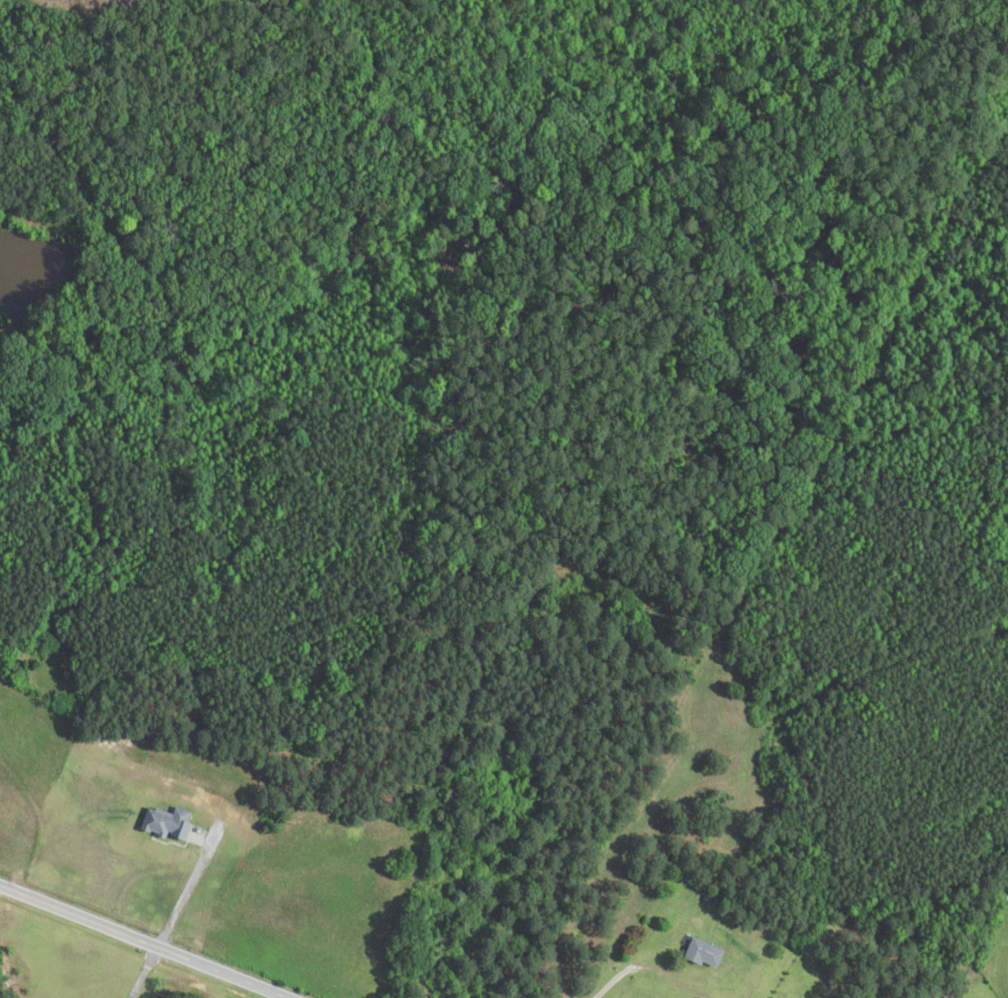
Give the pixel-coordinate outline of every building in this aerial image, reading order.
[(185,844),(195,813),(176,807),(173,815),(149,807),(141,829),(185,844)] [(724,951),(693,937),(684,957),(716,971),(724,951)]
